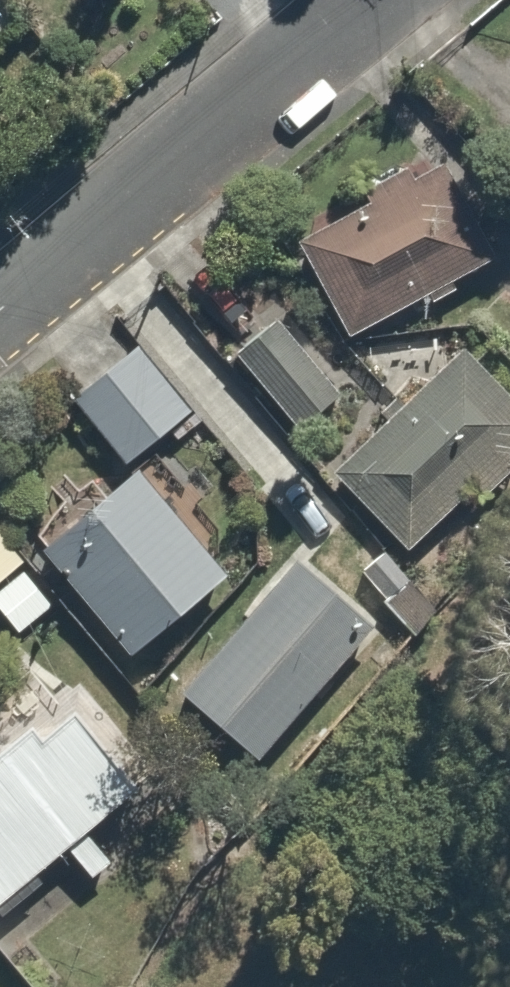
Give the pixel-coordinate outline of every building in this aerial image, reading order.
[(454,159),(309,239),(360,331),(504,251),(454,159)] [(286,314),(239,353),(299,428),(347,389),(286,314)] [(427,339),(354,349),(388,397),(432,373),(427,339)] [(473,347),(340,482),(417,559),(509,465),(509,383),(473,347)] [(146,349),(81,403),(133,465),(197,411),(146,349)] [(144,469),(48,549),(131,650),(181,609),(191,621),(238,583),(144,469)] [(33,566),(0,526),(0,593),(33,566)] [(385,623),(310,557),(187,696),(262,762),(385,623)] [(0,688),(0,917),(74,855),(96,881),(120,861),(96,832),(145,791),(78,711),(63,722),(21,671),(0,688)]
